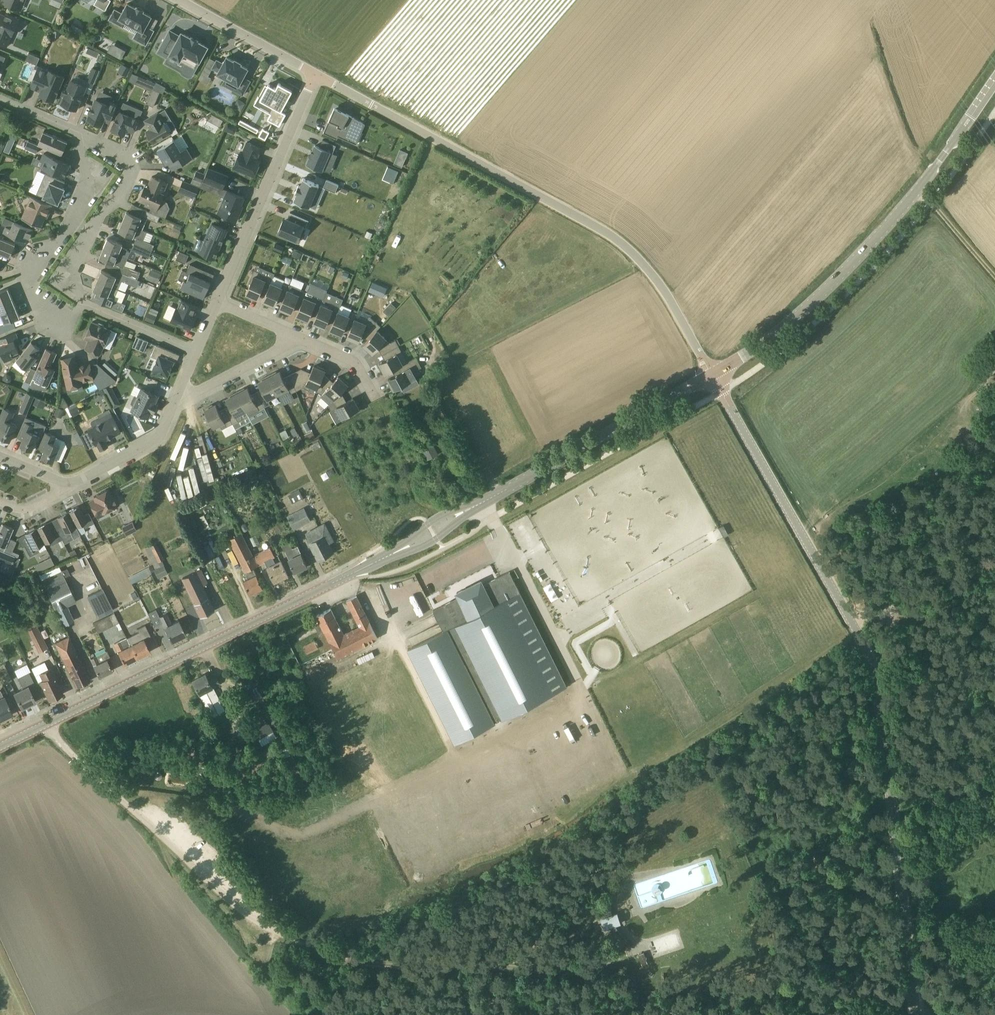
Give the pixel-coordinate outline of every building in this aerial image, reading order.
[(2,1),(21,10),(25,0),(2,0),(2,1)] [(95,5),(105,10),(111,0),(97,0),(95,5)] [(151,16),(128,3),(122,13),(115,10),(110,19),(140,35),(137,40),(146,44),(153,30),(146,26),(151,16)] [(6,14),(6,16),(0,13),(0,43),(7,46),(12,35),(19,19),(6,14)] [(79,36),(83,27),(74,22),(69,30),(79,36)] [(195,68),(207,46),(182,32),(180,35),(170,30),(158,51),(168,57),(170,54),(185,62),(181,70),(182,72),(188,76),(191,75),(195,68)] [(37,65),(40,57),(29,52),(26,60),(37,65)] [(243,95),(250,81),(243,77),(248,68),(227,57),(223,63),(219,61),(214,69),(219,71),(218,73),(230,80),(229,82),(237,86),(235,90),(243,95)] [(205,66),(212,70),(213,68),(217,61),(210,58),(205,66)] [(123,64),(119,71),(127,75),(130,68),(123,64)] [(50,70),(50,71),(39,66),(30,87),(45,93),(43,96),(54,100),(65,77),(50,70)] [(100,70),(93,67),(88,80),(94,83),(100,70)] [(72,80),(69,87),(65,86),(61,94),(65,96),(62,104),(76,110),(87,86),(72,80)] [(144,87),(152,91),(155,83),(147,80),(144,87)] [(276,88),(269,84),(260,99),(274,107),(268,119),(280,126),(286,114),(280,111),(280,110),(281,111),(292,90),(279,83),(276,88)] [(160,92),(153,89),(147,103),(154,106),(160,92)] [(101,125),(104,119),(110,122),(118,105),(111,102),(109,104),(96,99),(88,119),(101,125)] [(238,100),(234,107),(241,110),(245,103),(238,100)] [(124,102),(120,111),(112,129),(124,135),(127,129),(134,132),(140,119),(139,119),(143,110),(124,102)] [(363,123),(347,113),(335,109),(333,114),(331,114),(328,122),(329,122),(325,132),(324,132),(324,133),(337,138),(338,136),(356,144),(357,143),(355,142),(363,123)] [(158,113),(146,120),(151,129),(147,132),(148,134),(147,135),(150,141),(152,140),(153,143),(177,129),(165,110),(158,114),(158,113)] [(234,133),(237,126),(229,122),(226,129),(234,133)] [(259,136),(265,140),(269,132),(263,129),(259,136)] [(62,155),(68,142),(57,137),(56,136),(54,135),(52,135),(44,131),(38,144),(40,145),(62,155)] [(182,136),(175,141),(174,139),(158,149),(166,164),(167,163),(172,170),(193,158),(186,148),(188,146),(182,136)] [(312,150),(311,151),(312,151),(311,156),(309,155),(309,156),(310,156),(307,164),(322,170),(330,152),(333,153),(336,145),(323,139),(320,147),(315,145),(313,151),(312,150)] [(28,141),(25,148),(37,153),(40,145),(28,141)] [(255,159),(257,155),(258,156),(261,147),(247,141),(242,153),(240,152),(233,167),(240,170),(240,172),(244,174),(246,172),(254,176),(260,161),(255,159)] [(71,167),(70,164),(44,153),(41,160),(34,157),(32,164),(42,168),(65,177),(67,171),(70,170),(71,167)] [(405,159),(397,156),(394,163),(402,167),(405,159)] [(399,171),(388,166),(385,173),(396,178),(399,171)] [(228,175),(209,167),(203,180),(222,188),(228,175)] [(205,175),(205,174),(196,171),(193,178),(202,182),(205,175)] [(46,173),(37,194),(58,203),(65,188),(63,187),(65,182),(46,173)] [(164,193),(168,183),(152,176),(148,187),(145,186),(140,199),(146,202),(145,205),(153,208),(151,212),(160,216),(165,218),(170,208),(168,202),(161,200),(164,193)] [(294,200),(310,207),(309,206),(319,185),(303,178),(303,179),(300,186),(299,185),(298,185),(295,192),(296,192),(297,193),(294,200)] [(339,185),(327,180),(323,187),(335,192),(339,185)] [(183,181),(181,188),(196,194),(199,187),(183,181)] [(244,197),(227,190),(221,205),(225,206),(221,214),(236,221),(241,209),(239,209),(244,197)] [(32,196),(22,218),(41,226),(45,216),(47,217),(52,205),(32,196)] [(151,212),(146,210),(142,215),(157,222),(160,216),(151,212)] [(123,221),(143,229),(145,224),(140,222),(142,218),(127,211),(123,221)] [(286,223),(283,221),(278,232),(288,236),(287,239),(297,243),(297,242),(303,226),(305,227),(309,219),(290,211),(290,212),(286,223)] [(15,221),(12,228),(6,226),(4,232),(26,241),(28,237),(30,238),(30,237),(32,233),(33,229),(15,221)] [(143,229),(123,221),(118,230),(134,237),(136,238),(134,243),(152,251),(154,245),(143,240),(147,231),(143,229)] [(227,230),(212,223),(200,252),(215,258),(227,230)] [(182,227),(175,224),(172,230),(179,233),(182,227)] [(0,253),(10,257),(11,254),(14,252),(15,250),(14,247),(16,243),(0,237),(0,254),(0,253)] [(122,247),(123,244),(108,238),(104,247),(128,258),(130,252),(127,250),(127,249),(122,247)] [(152,251),(134,243),(131,249),(149,257),(152,251)] [(273,249),(282,253),(284,246),(275,243),(273,249)] [(100,257),(119,265),(117,270),(138,279),(140,272),(125,265),(128,258),(104,247),(100,257)] [(189,254),(180,250),(176,259),(185,263),(189,254)] [(302,253),(295,250),(292,255),(299,259),(302,253)] [(214,274),(190,263),(187,272),(182,270),(179,278),(184,280),(180,288),(204,299),(214,274)] [(111,274),(102,270),(97,280),(119,289),(122,281),(137,287),(140,281),(138,279),(117,270),(113,269),(111,274)] [(158,283),(159,281),(162,273),(161,273),(156,270),(151,269),(147,279),(158,283)] [(273,277),(262,273),(262,275),(255,272),(253,278),(251,277),(248,285),(249,286),(246,293),(248,294),(247,295),(254,298),(254,297),(258,298),(262,288),(267,290),(271,283),(273,277)] [(301,287),(304,281),(293,276),(290,283),(301,287)] [(97,293),(95,299),(120,310),(121,307),(123,303),(114,299),(119,289),(97,280),(93,289),(96,290),(95,292),(97,293)] [(380,295),(384,287),(371,281),(368,289),(380,295)] [(284,282),(281,287),(271,283),(267,290),(263,300),(264,301),(264,302),(271,305),(271,304),(274,305),(279,295),(284,297),(290,284),(284,282)] [(301,305),(306,294),(306,292),(301,289),(302,288),(290,283),(290,284),(284,297),(280,308),(281,308),(281,309),(288,312),(288,311),(291,312),(295,302),(301,305)] [(8,288),(0,291),(0,302),(12,297),(8,288)] [(318,312),(321,304),(323,299),(313,294),(312,296),(306,294),(301,305),(297,315),(298,315),(297,317),(304,320),(305,318),(308,320),(312,310),(318,312)] [(0,302),(0,311),(1,313),(16,307),(12,297),(0,302)] [(182,299),(177,309),(175,308),(170,321),(190,329),(196,317),(194,316),(198,306),(182,299)] [(338,312),(340,306),(329,302),(327,307),(321,304),(318,312),(314,322),(315,323),(314,324),(321,327),(322,325),(325,327),(329,317),(335,319),(338,312)] [(391,303),(383,311),(389,317),(397,308),(391,303)] [(20,317),(16,307),(1,313),(5,323),(20,317)] [(351,326),(356,315),(357,313),(351,311),(348,316),(338,312),(335,319),(330,329),(332,330),(331,331),(338,334),(339,333),(342,334),(346,324),(351,326)] [(146,319),(154,323),(157,315),(149,312),(146,319)] [(375,321),(370,317),(367,320),(356,315),(351,326),(347,336),(348,337),(348,338),(355,341),(355,340),(358,341),(363,329),(367,333),(375,321)] [(118,332),(112,330),(105,327),(104,324),(100,322),(97,323),(92,321),(85,338),(89,340),(86,348),(100,354),(104,346),(110,349),(118,332)] [(377,330),(381,326),(375,321),(367,333),(371,336),(364,344),(365,345),(364,346),(369,351),(370,350),(373,353),(386,339),(377,330)] [(20,343),(16,332),(0,338),(0,348),(5,361),(13,358),(11,354),(19,351),(16,345),(20,343)] [(148,341),(137,336),(134,343),(145,348),(148,341)] [(383,346),(386,352),(398,346),(395,340),(383,346)] [(37,357),(35,355),(40,348),(32,341),(17,360),(27,369),(37,357)] [(156,344),(147,366),(158,371),(157,372),(163,374),(163,373),(168,375),(173,364),(175,365),(180,354),(156,344)] [(402,351),(398,346),(386,352),(389,357),(379,363),(381,366),(380,366),(383,373),(385,372),(385,373),(395,368),(402,364),(396,354),(402,351)] [(30,386),(32,387),(34,388),(46,389),(55,369),(51,367),(57,352),(46,348),(37,370),(31,383),(30,386)] [(81,381),(93,378),(90,364),(78,366),(75,356),(62,359),(68,388),(82,385),(81,381)] [(411,373),(421,367),(416,357),(402,364),(395,368),(398,373),(388,379),(390,382),(388,382),(392,389),(393,388),(394,389),(401,386),(402,387),(409,383),(409,382),(414,378),(411,373)] [(318,388),(322,377),(325,370),(324,370),(324,368),(317,365),(317,367),(314,366),(309,376),(301,372),(291,378),(296,391),(303,387),(310,390),(312,385),(318,388)] [(113,366),(109,370),(116,376),(119,372),(113,366)] [(31,368),(25,381),(31,383),(37,370),(31,368)] [(268,375),(278,393),(283,404),(293,398),(291,393),(296,391),(291,378),(285,381),(280,371),(277,372),(276,371),(268,375)] [(258,394),(265,407),(271,404),(268,399),(278,393),(268,375),(261,379),(261,380),(258,382),(264,392),(258,394)] [(347,384),(346,384),(348,382),(342,377),(341,378),(338,376),(331,384),(322,377),(318,388),(317,390),(322,395),(321,396),(330,404),(339,394),(347,384)] [(11,390),(7,384),(2,388),(7,394),(11,390)] [(121,405),(111,384),(103,388),(114,408),(121,405)] [(236,392),(246,410),(249,415),(265,407),(258,394),(253,397),(248,387),(245,389),(244,388),(236,392)] [(155,403),(159,396),(141,388),(137,397),(135,396),(132,403),(134,404),(131,410),(149,418),(151,412),(153,413),(157,404),(155,403)] [(28,391),(20,410),(27,413),(35,395),(28,391)] [(226,411),(233,423),(239,434),(243,431),(240,426),(239,420),(243,418),(240,413),(246,410),(236,392),(229,396),(229,397),(226,398),(231,408),(226,411)] [(339,394),(330,404),(329,405),(331,410),(330,411),(336,422),(353,414),(352,412),(359,408),(358,407),(360,407),(356,400),(355,401),(353,398),(343,403),(339,394)] [(32,403),(44,408),(46,402),(35,397),(32,403)] [(77,402),(68,407),(73,416),(81,411),(77,402)] [(226,411),(221,414),(216,404),(213,406),(212,404),(205,408),(206,409),(205,410),(209,417),(207,417),(211,425),(213,424),(214,427),(224,421),(227,426),(233,423),(226,411)] [(62,418),(65,410),(57,406),(54,414),(62,418)] [(4,408),(0,416),(0,429),(1,430),(0,432),(0,437),(10,441),(17,425),(11,422),(15,412),(4,408)] [(105,440),(121,431),(111,412),(91,422),(93,426),(88,429),(96,445),(98,444),(101,450),(109,446),(105,440)] [(33,432),(35,425),(24,421),(17,437),(23,439),(20,445),(32,450),(39,435),(33,432)] [(54,443),(57,437),(46,432),(39,448),(44,450),(42,457),(53,462),(54,460),(60,446),(54,443)] [(430,435),(424,432),(419,441),(426,444),(430,435)] [(439,453),(433,442),(423,448),(428,459),(439,453)] [(114,496),(111,497),(107,489),(98,494),(99,494),(100,496),(89,502),(97,518),(104,514),(103,512),(118,504),(114,496)] [(299,489),(288,495),(292,503),(303,497),(299,489)] [(88,512),(83,515),(78,506),(67,511),(76,527),(82,524),(84,528),(94,523),(88,512)] [(304,508),(287,517),(293,529),(311,520),(304,508)] [(76,527),(67,511),(66,512),(65,510),(61,513),(61,514),(57,516),(62,526),(57,529),(62,539),(71,534),(73,539),(80,535),(75,527),(76,527)] [(280,520),(273,524),(278,532),(284,529),(280,520)] [(62,539),(57,529),(51,532),(46,522),(36,527),(44,543),(50,540),(52,545),(58,541),(62,539)] [(133,522),(123,527),(127,535),(137,529),(133,522)] [(0,529),(0,561),(1,561),(16,567),(20,558),(14,556),(4,551),(13,528),(2,523),(0,529)] [(30,556),(40,551),(38,546),(44,543),(36,527),(34,528),(33,527),(29,529),(29,531),(25,533),(30,543),(24,545),(30,556)] [(319,528),(306,535),(319,559),(332,552),(319,528)] [(243,533),(231,539),(246,570),(244,571),(248,578),(244,581),(250,593),(263,587),(253,567),(258,565),(243,533)] [(11,554),(16,541),(9,538),(4,551),(11,554)] [(302,553),(298,546),(293,548),(290,542),(289,540),(281,544),(286,553),(287,553),(289,559),(288,559),(294,572),(308,565),(302,553)] [(145,548),(156,569),(164,565),(162,561),(162,560),(158,562),(150,545),(145,548)] [(273,558),(274,557),(269,548),(255,555),(260,564),(265,562),(268,567),(268,568),(275,581),(288,575),(281,561),(276,564),(273,558)] [(51,558),(35,566),(38,571),(54,564),(51,558)] [(38,574),(41,580),(56,610),(63,626),(74,620),(67,605),(76,601),(64,577),(61,571),(58,565),(38,574)] [(168,573),(164,565),(156,569),(154,570),(158,578),(168,573)] [(148,566),(129,576),(132,582),(152,572),(148,566)] [(67,568),(61,571),(64,577),(70,574),(67,568)] [(200,568),(182,577),(195,603),(206,598),(201,587),(207,583),(200,568)] [(520,592),(510,571),(497,577),(490,580),(491,583),(483,587),(481,583),(459,595),(460,598),(453,602),(452,600),(433,609),(444,630),(408,648),(455,742),(495,722),(495,721),(503,717),(504,718),(554,692),(554,691),(566,685),(520,592)] [(554,578),(541,586),(549,601),(563,593),(554,578)] [(102,588),(87,596),(98,618),(113,610),(102,588)] [(324,630),(337,656),(359,646),(377,636),(364,611),(356,595),(347,600),(360,626),(344,634),(331,608),(317,615),(320,621),(318,622),(316,624),(316,626),(318,630),(319,631),(322,631),(324,630)] [(215,610),(209,597),(206,598),(195,603),(201,616),(215,610)] [(178,621),(170,624),(165,613),(158,616),(155,610),(147,613),(154,627),(161,623),(170,641),(185,633),(178,621)] [(94,622),(93,623),(98,633),(115,624),(118,630),(122,628),(114,613),(112,614),(94,622)] [(145,625),(137,629),(139,632),(127,638),(136,657),(150,651),(144,639),(150,636),(145,625)] [(37,626),(28,630),(39,651),(47,647),(37,626)] [(68,636),(55,643),(76,687),(90,680),(68,636)] [(126,637),(119,641),(114,644),(117,651),(124,664),(136,657),(127,638),(126,637)] [(315,641),(304,646),(308,654),(319,649),(315,641)] [(106,660),(110,658),(107,651),(97,656),(96,655),(90,658),(98,676),(111,670),(106,660)] [(0,665),(0,676),(4,684),(12,680),(3,663),(0,665)] [(43,680),(40,681),(49,700),(63,693),(50,668),(40,673),(43,680)] [(28,672),(18,678),(23,688),(13,693),(21,708),(35,701),(28,686),(34,683),(28,672)] [(212,687),(220,683),(217,678),(210,681),(206,673),(194,680),(200,693),(206,690),(210,699),(205,702),(209,709),(211,708),(213,711),(223,707),(212,687)] [(12,712),(4,697),(0,690),(0,718),(12,712)] [(252,731),(256,738),(257,740),(259,739),(273,731),(269,722),(263,726),(252,731)] [(644,906),(672,897),(666,875),(654,878),(656,885),(649,887),(653,900),(643,902),(644,906)] [(714,888),(714,875),(684,875),(684,887),(714,888)] [(600,879),(590,882),(595,897),(605,893),(600,879)] [(617,912),(612,914),(612,912),(612,909),(612,903),(613,895),(608,894),(606,901),(605,907),(605,911),(606,916),(601,917),(605,928),(609,927),(611,931),(614,934),(618,938),(621,941),(624,944),(628,940),(624,937),(622,934),(619,930),(617,927),(616,924),(621,923),(617,912)] [(644,963),(638,971),(644,975),(649,967),(644,963)]
